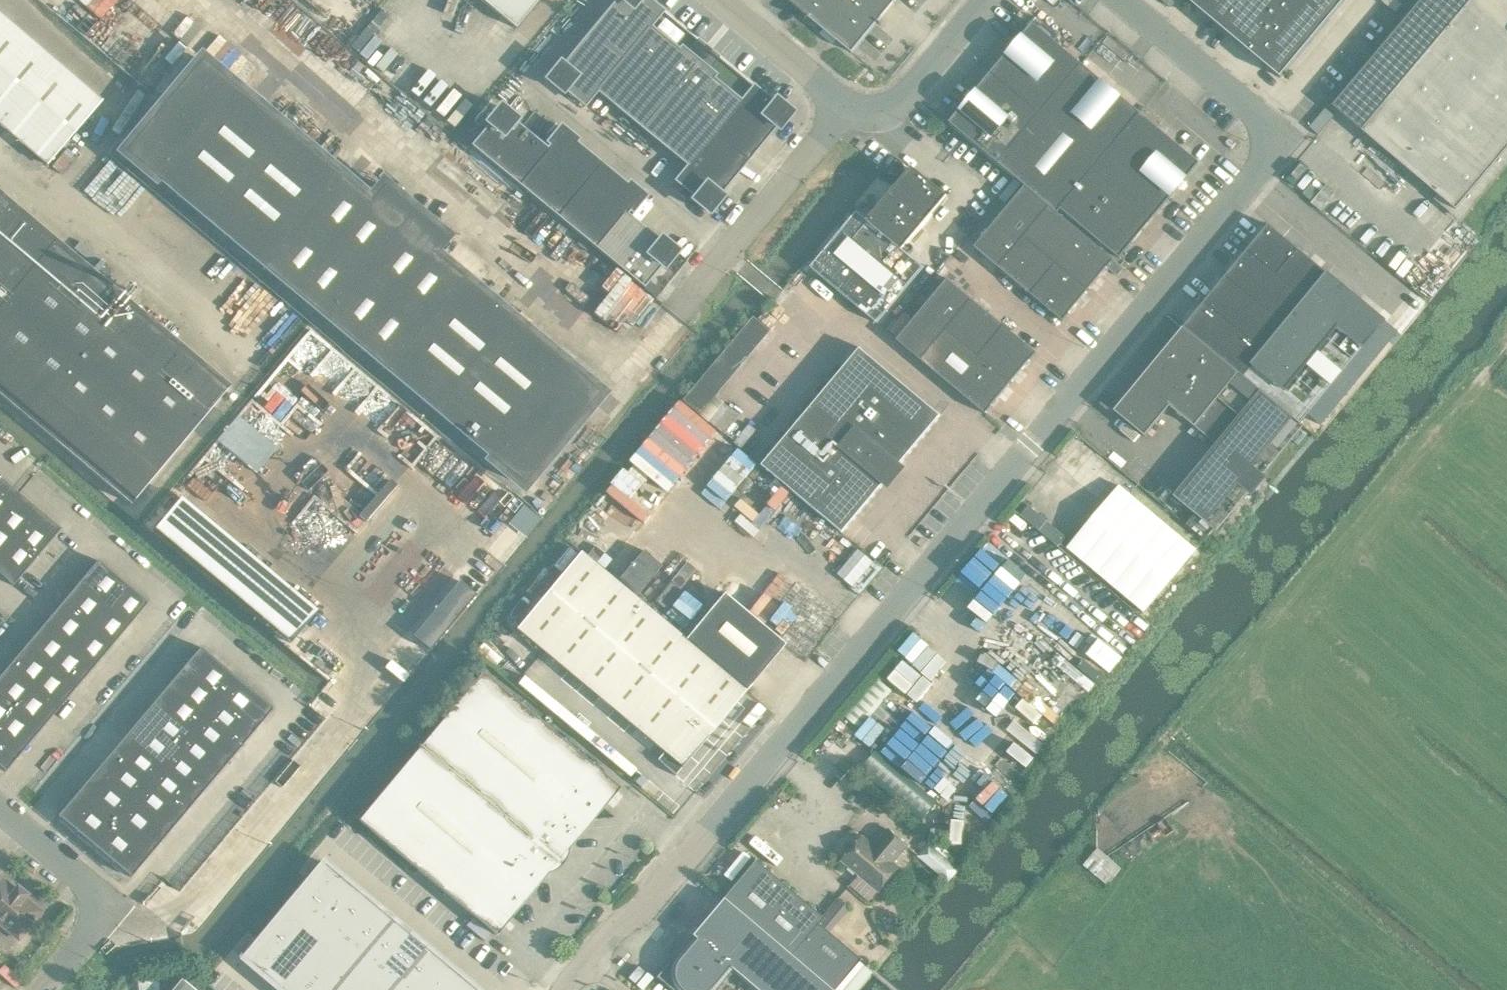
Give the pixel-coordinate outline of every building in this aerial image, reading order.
[(538,0),(481,0),(515,28),(538,0)] [(791,112),(774,99),(772,102),(752,86),(740,102),(711,78),(713,75),(680,47),(678,51),(648,27),(661,11),(647,0),(616,0),(562,66),(559,63),(546,79),(562,93),(565,89),(584,105),(597,90),(688,165),(675,180),(695,196),(692,200),(708,213),(721,197),(718,194),(774,126),(777,128),(791,112)] [(808,17),(806,20),(807,21),(809,18),(852,54),(878,23),(881,25),(881,24),(878,22),(896,0),(787,0),(808,17)] [(1283,79),(1348,0),(1188,0),(1283,79)] [(1333,106),(1361,130),(1461,213),(1506,159),(1506,0),(1422,0),(1333,106)] [(102,102),(0,14),(0,127),(47,167),(102,102)] [(1200,163),(1140,113),(1119,95),(1114,100),(1099,87),(1103,82),(1033,23),(1021,37),(1026,42),(1013,57),(1008,53),(974,93),(980,97),(967,112),(961,108),(949,122),(1025,186),(974,247),(1063,321),(1114,260),(1058,213),(1061,209),(1120,258),(1173,195),(1167,191),(1180,175),(1186,180),(1200,163)] [(381,187),(368,202),(200,60),(122,152),(516,486),(594,394),(428,254),(441,238),(381,187)] [(137,91),(113,129),(120,133),(145,95),(137,91)] [(632,212),(645,195),(629,182),(626,185),(574,143),(577,139),(560,126),(547,142),(550,145),(546,150),(513,122),(516,119),(500,106),(486,122),(489,125),(471,147),(642,286),(660,265),(663,267),(676,251),(660,238),(658,241),(624,214),(628,209),(632,212)] [(1326,107),(1309,127),(1318,134),(1335,115),(1326,107)] [(858,210),(810,267),(878,323),(925,267),(924,266),(923,267),(903,250),(948,197),(913,167),(868,220),(858,212),(859,211),(858,210)] [(230,386),(0,193),(0,393),(131,503),(230,386)] [(1269,224),(1184,327),(1301,425),(1309,415),(1320,424),(1321,425),(1399,332),(1396,330),(1387,322),(1269,224)] [(947,330),(972,299),(948,278),(897,340),(921,360),(947,330)] [(979,357),(1005,326),(972,299),(947,330),(979,357)] [(686,402),(702,415),(770,330),(754,317),(686,402)] [(979,357),(1011,383),(1037,353),(1005,326),(979,357)] [(1181,330),(1115,411),(1146,436),(1170,406),(1195,426),(1219,447),(1178,497),(1175,494),(1174,496),(1215,530),(1247,491),(1262,473),(1301,425),(1184,327),(1181,330)] [(1011,383),(979,357),(947,330),(921,360),(986,414),(1011,383)] [(761,465),(843,533),(886,482),(889,484),(901,469),(899,467),(942,416),(860,347),(761,465)] [(0,481),(0,578),(7,584),(54,528),(0,481)] [(1119,485),(1067,547),(1144,612),(1196,550),(1119,485)] [(1032,504),(1025,513),(1062,542),(1069,533),(1032,504)] [(862,547),(846,564),(861,578),(877,562),(862,547)] [(746,690),(685,639),(580,552),(517,628),(670,757),(663,765),(675,775),(708,736),(746,690)] [(94,559),(0,670),(0,767),(3,770),(145,601),(94,559)] [(413,636),(429,649),(475,594),(459,581),(428,618),(413,636)] [(685,639),(746,690),(785,644),(723,593),(685,639)] [(273,709),(200,647),(58,816),(131,877),(273,709)] [(418,745),(558,861),(620,788),(481,672),(420,746),(419,744),(418,745)] [(876,677),(844,715),(860,728),(892,691),(876,677)] [(558,861),(418,745),(420,746),(359,820),(497,935),(558,861)] [(902,800),(926,818),(940,799),(877,752),(867,765),(907,795),(902,800)] [(252,799),(229,820),(219,848),(203,863),(215,876),(196,894),(190,892),(199,869),(186,881),(190,885),(189,887),(173,902),(190,920),(176,915),(180,920),(177,928),(192,933),(200,925),(187,911),(199,900),(215,906),(224,898),(218,892),(227,883),(229,885),(275,840),(256,833),(264,825),(261,822),(270,814),(265,812),(252,799)] [(863,836),(842,861),(878,891),(899,867),(894,862),(907,845),(888,829),(874,845),(863,836)] [(922,850),(917,856),(948,883),(960,869),(929,842),(928,844),(923,840),(917,847),(922,850)] [(1121,868),(1098,848),(1084,864),(1107,885),(1121,868)] [(754,860),(722,898),(830,989),(834,989),(859,959),(818,924),(823,918),(754,860)] [(324,862),(242,959),(280,989),(477,989),(324,862)] [(41,911),(24,898),(27,894),(17,887),(15,890),(0,878),(0,924),(19,939),(41,911)] [(837,898),(821,917),(833,926),(849,907),(837,897),(837,898)] [(722,898),(656,976),(672,989),(717,989),(733,971),(756,989),(830,989),(722,898)] [(183,980),(183,981),(183,982),(177,989),(195,989),(183,980)]
